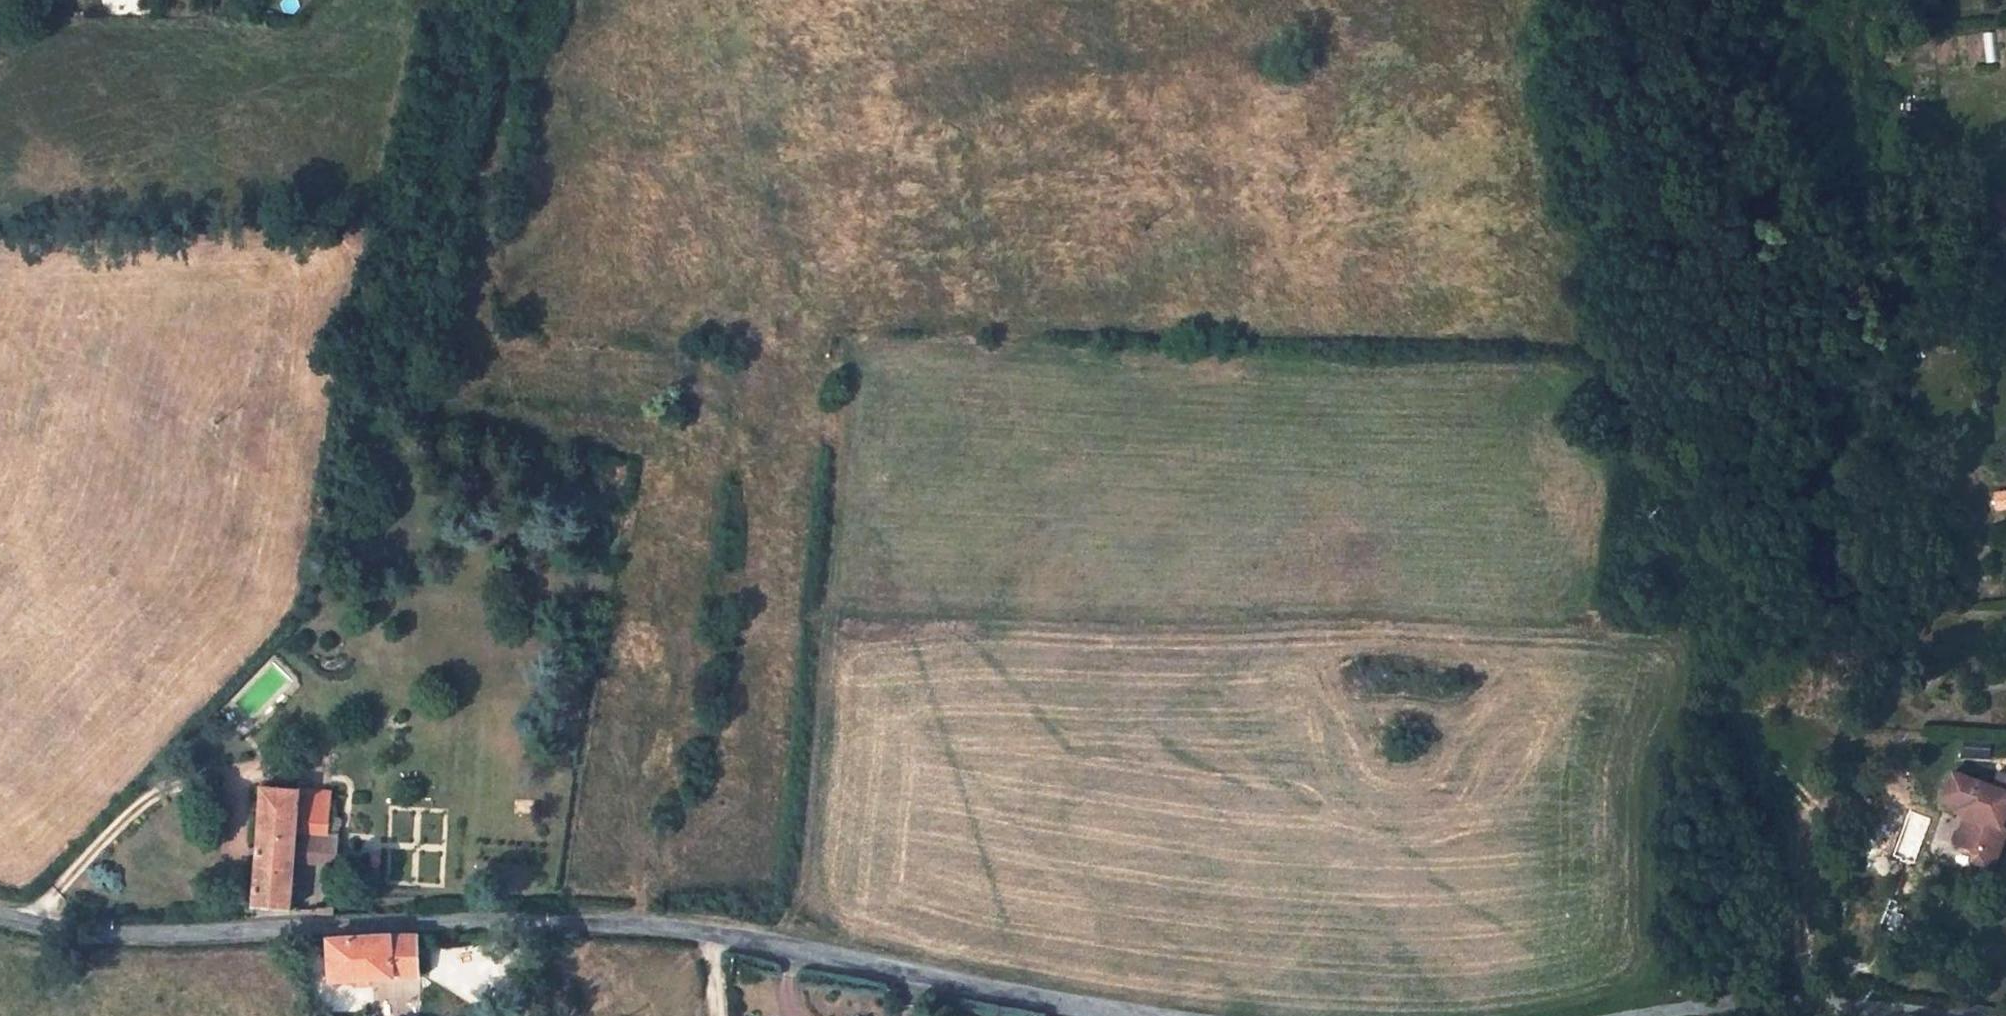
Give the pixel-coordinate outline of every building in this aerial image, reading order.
[(1994,857),(2005,830),(2000,827),(2005,812),(2005,776),(1998,773),(1992,788),(1951,774),(1942,801),(1958,805),(1956,812),(1964,814),(1955,843),(1979,851),(1971,870),(1986,876),(1994,857)] [(331,793),(319,791),(262,787),(254,879),(252,906),(289,908),(293,859),(295,833),(338,836),(339,831),(341,827),(342,823),(341,819),(335,817),(330,817),(331,793)] [(336,862),(338,836),(295,833),(293,859),(336,862)] [(420,977),(418,935),(383,936),(328,940),(329,981),(372,979),(420,977)] [(420,977),(372,979),(374,1015),(421,1015),(420,977)]
